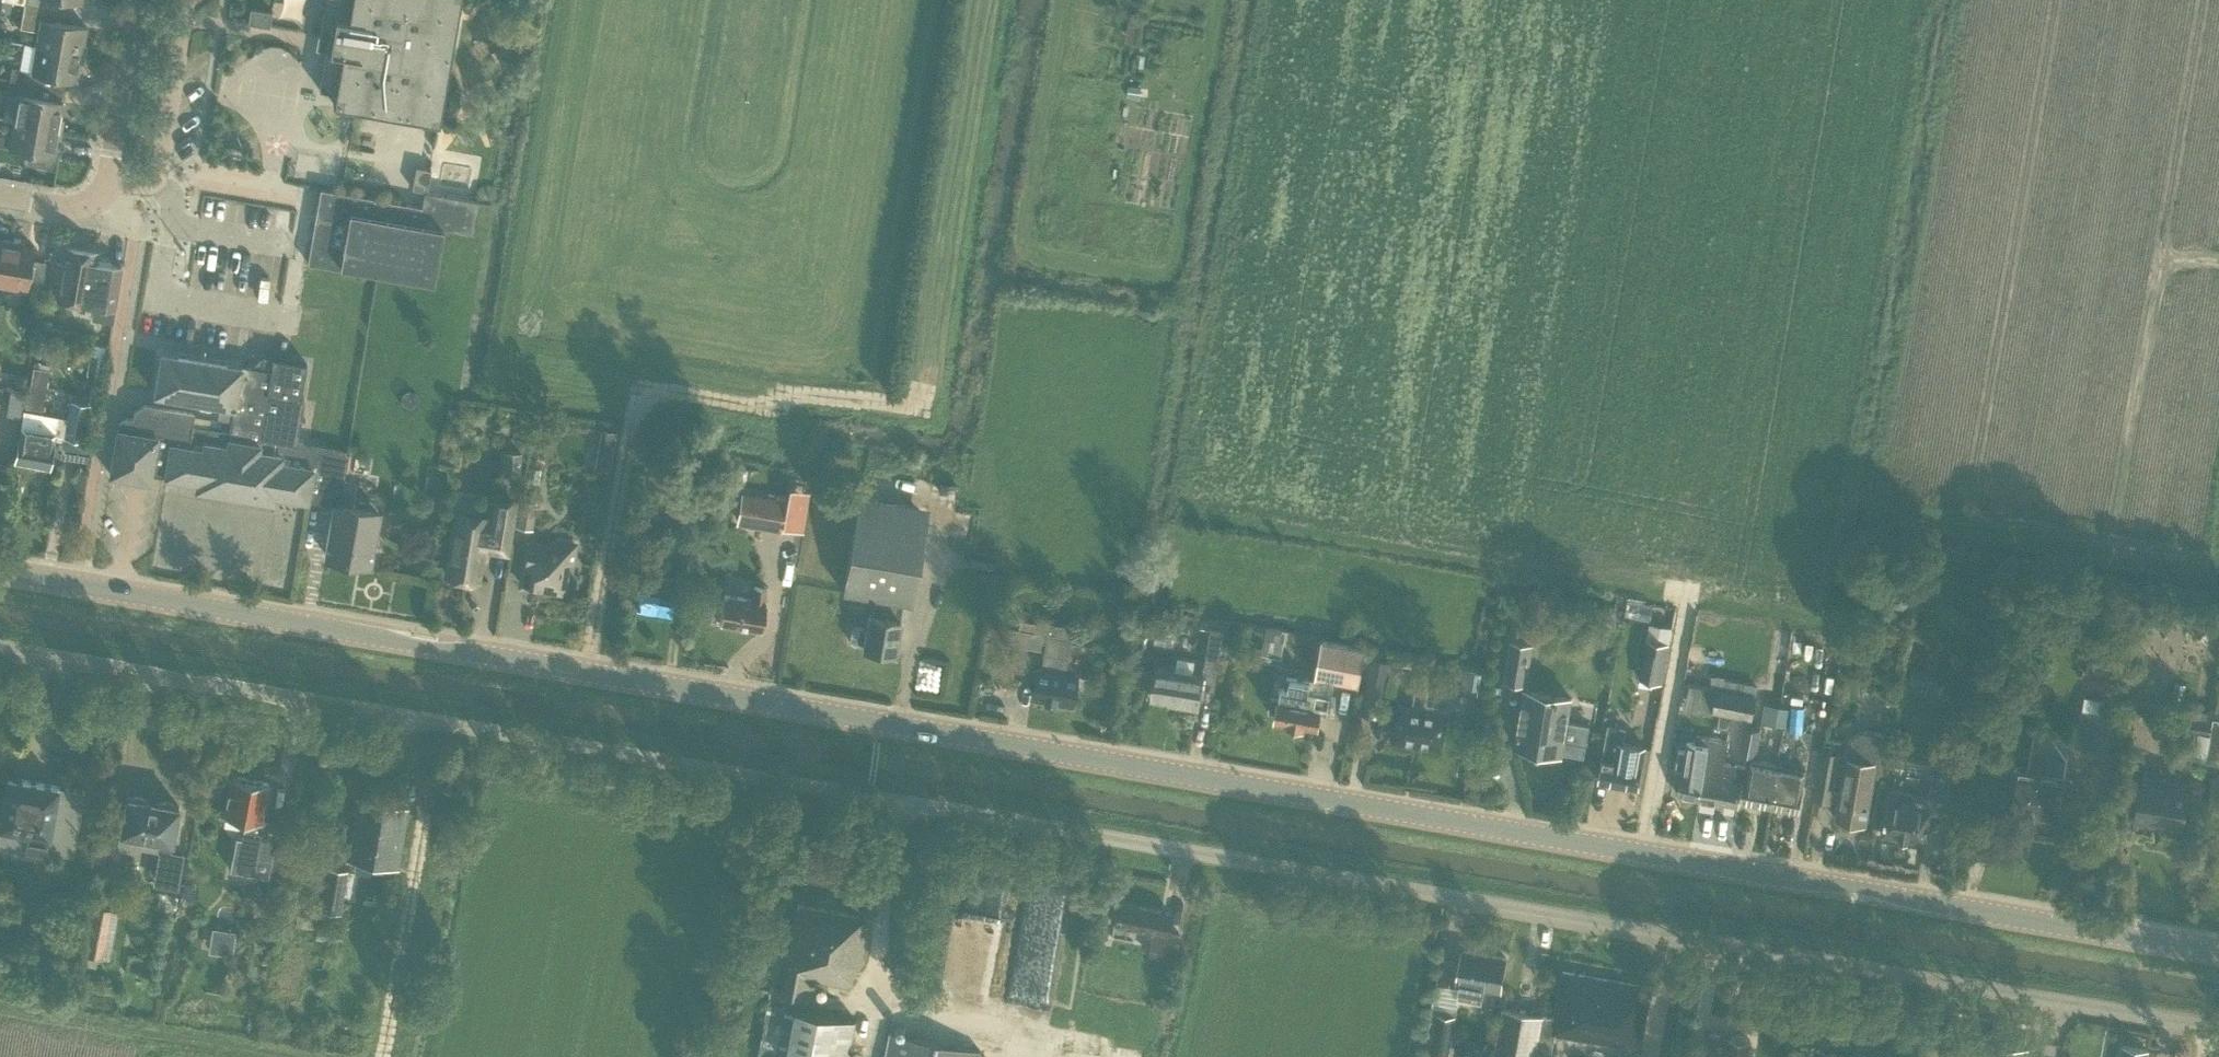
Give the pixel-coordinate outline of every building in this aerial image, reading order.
[(27,3),(58,8),(60,0),(27,0),(27,3)] [(441,121),(462,0),(336,0),(333,14),(325,13),(321,35),(330,36),(320,89),(338,92),(334,103),(441,121)] [(56,21),(58,8),(27,3),(24,16),(23,26),(41,29),(38,45),(83,53),(88,27),(56,21)] [(249,23),(271,27),(274,11),(252,7),(249,23)] [(1130,31),(1139,33),(1140,24),(1132,23),(1130,31)] [(78,80),(83,53),(38,45),(33,71),(15,68),(12,81),(44,87),(46,75),(78,80)] [(42,98),(44,87),(12,81),(10,92),(9,92),(4,117),(15,119),(15,120),(59,128),(64,102),(42,98)] [(1141,96),(1142,86),(1130,85),(1129,95),(1141,96)] [(0,132),(0,144),(10,146),(54,154),(59,128),(15,120),(12,134),(0,132)] [(414,180),(419,143),(392,139),(387,177),(414,180)] [(414,188),(429,191),(433,169),(418,166),(414,188)] [(428,191),(425,207),(321,189),(309,263),(342,269),(343,266),(435,282),(445,229),(476,234),(482,201),(428,191)] [(12,240),(0,238),(0,282),(5,283),(12,240)] [(28,242),(13,240),(12,240),(5,283),(30,287),(30,284),(43,286),(47,261),(35,258),(37,248),(27,246),(28,242)] [(97,262),(99,251),(67,245),(64,264),(60,263),(57,277),(61,278),(58,296),(97,303),(95,316),(113,319),(122,266),(97,262)] [(39,319),(37,330),(51,333),(53,321),(39,319)] [(93,344),(92,353),(104,355),(105,346),(93,344)] [(234,419),(244,365),(164,351),(157,394),(221,405),(219,416),(234,419)] [(170,448),(165,475),(165,476),(200,481),(199,489),(276,503),(277,495),(309,500),(314,474),(335,478),(336,468),(346,470),(350,452),(298,443),(305,402),(303,401),(309,367),(273,361),(264,359),(263,368),(244,365),(234,419),(232,432),(194,426),(188,451),(170,448)] [(86,362),(84,374),(95,376),(97,364),(86,362)] [(34,366),(28,405),(43,408),(50,368),(34,366)] [(12,387),(26,389),(28,376),(14,374),(12,387)] [(21,416),(25,392),(26,389),(12,387),(8,414),(21,416)] [(91,404),(82,402),(72,400),(65,437),(85,441),(91,404)] [(188,451),(194,426),(196,412),(147,404),(137,411),(136,418),(130,417),(123,422),(122,428),(121,428),(113,474),(126,476),(152,481),(153,473),(165,475),(170,448),(188,451)] [(51,467),(56,434),(60,415),(35,412),(32,429),(23,428),(17,461),(51,467)] [(507,451),(506,472),(521,472),(522,451),(507,451)] [(429,465),(428,478),(440,480),(442,466),(429,465)] [(345,479),(346,470),(336,468),(335,478),(314,474),(309,500),(336,505),(328,554),(373,562),(381,513),(343,506),(347,479),(345,479)] [(739,520),(782,527),(787,501),(744,494),(739,520)] [(913,602),(929,506),(862,495),(845,591),(876,596),(873,613),(870,612),(868,625),(856,623),(852,625),(849,640),(853,643),(864,646),(864,647),(896,652),(903,617),(901,617),(904,601),(913,602)] [(508,552),(516,503),(492,499),(484,548),(508,552)] [(522,499),(517,525),(534,528),(539,501),(522,499)] [(458,512),(449,574),(479,579),(489,517),(458,512)] [(568,575),(569,576),(571,564),(576,565),(579,542),(556,539),(555,544),(530,540),(523,583),(540,586),(540,589),(565,593),(568,575)] [(636,607),(674,614),(679,584),(678,584),(679,575),(661,572),(659,580),(642,577),(636,607)] [(769,588),(762,587),(754,586),(753,597),(725,593),(720,621),(762,629),(767,600),(769,588)] [(1651,621),(1648,639),(1671,643),(1671,639),(1674,624),(1651,621)] [(1010,627),(1008,643),(1025,645),(1028,629),(1010,627)] [(1266,631),(1262,653),(1281,656),(1284,635),(1285,630),(1277,629),(1267,627),(1266,631)] [(1216,691),(1221,662),(1226,630),(1212,628),(1207,659),(1204,672),(1159,665),(1154,697),(1171,700),(1171,702),(1199,707),(1201,695),(1206,696),(1207,689),(1216,691)] [(1782,630),(1779,649),(1790,651),(1793,632),(1782,630)] [(1072,640),(1053,637),(1048,667),(1038,665),(1036,677),(1035,681),(1033,697),(1074,704),(1076,689),(1076,687),(1078,674),(1089,676),(1095,644),(1072,640)] [(1535,641),(1514,637),(1514,639),(1508,676),(1529,680),(1535,643),(1535,641)] [(1367,646),(1323,638),(1316,677),(1360,685),(1367,646)] [(1648,639),(1641,678),(1652,680),(1664,682),(1671,643),(1648,639)] [(1367,691),(1364,714),(1381,717),(1390,660),(1373,657),(1367,691)] [(1143,663),(1141,675),(1152,677),(1154,665),(1143,663)] [(2110,665),(2108,678),(2117,680),(2119,667),(2110,665)] [(1476,688),(1478,676),(1465,674),(1463,686),(1476,688)] [(1311,690),(1312,684),(1312,680),(1288,676),(1286,686),(1283,685),(1281,696),(1277,715),(1291,717),(1291,720),(1306,723),(1307,720),(1320,722),(1322,710),(1329,712),(1332,694),(1311,690)] [(1443,749),(1449,711),(1453,689),(1418,683),(1415,703),(1401,701),(1394,740),(1443,749)] [(2085,685),(2084,694),(2108,696),(2109,686),(2085,685)] [(1574,695),(1549,691),(1526,687),(1516,745),(1565,753),(1565,752),(1585,756),(1591,724),(1570,720),(1574,695)] [(1734,715),(1747,718),(1754,719),(1758,695),(1719,687),(1714,711),(1721,713),(1719,727),(1731,729),(1734,715)] [(1690,717),(1709,718),(1709,702),(1690,702),(1690,717)] [(1790,706),(1772,703),(1769,723),(1787,726),(1790,706)] [(2117,715),(2100,712),(2082,709),(2076,747),(2110,752),(2117,715)] [(2216,717),(2216,716),(2214,716),(2215,712),(2196,709),(2193,729),(2198,730),(2194,758),(2207,760),(2218,762),(2218,718),(2216,717)] [(1814,726),(1822,727),(1824,718),(1816,716),(1814,726)] [(1647,746),(1624,742),(1627,728),(1611,725),(1601,781),(1640,788),(1647,746)] [(1762,728),(1754,726),(1745,725),(1741,752),(1758,755),(1762,728)] [(1877,763),(1879,764),(1885,731),(1862,727),(1851,736),(1843,786),(1837,818),(1867,824),(1877,763)] [(2067,774),(2066,774),(2069,757),(2051,730),(2039,728),(2035,731),(2029,767),(2016,765),(2018,755),(1999,751),(1990,801),(2007,804),(2006,810),(2060,819),(2064,797),(2068,797),(2069,792),(2065,791),(2067,774)] [(1730,740),(1721,738),(1698,734),(1697,742),(1688,740),(1684,768),(1685,768),(1681,795),(1700,799),(1708,755),(1727,758),(1730,740)] [(1832,800),(1840,753),(1824,750),(1820,773),(1818,790),(1816,798),(1832,800)] [(1727,761),(1727,758),(1708,755),(1700,799),(1738,805),(1743,779),(1745,779),(1747,765),(1727,761)] [(1774,769),(1778,770),(1779,763),(1752,758),(1748,779),(1749,779),(1744,803),(1767,808),(1774,769)] [(1805,775),(1778,770),(1774,769),(1767,808),(1799,813),(1803,787),(1818,790),(1820,773),(1806,770),(1805,775)] [(1931,812),(1947,815),(1954,773),(1934,770),(1930,794),(1891,787),(1889,799),(1883,832),(1926,840),(1931,812)] [(2183,827),(2191,782),(2144,774),(2137,819),(2183,827)] [(270,782),(251,779),(232,775),(225,815),(247,819),(243,838),(237,836),(232,869),(247,872),(270,877),(271,867),(283,869),(289,841),(277,839),(281,821),(263,818),(270,782)] [(75,854),(86,790),(9,776),(1,826),(17,829),(16,835),(29,837),(27,847),(47,850),(48,850),(75,854)] [(148,800),(146,797),(137,796),(134,798),(131,798),(131,797),(129,797),(123,833),(164,840),(162,851),(169,852),(163,885),(181,888),(187,853),(173,850),(174,841),(176,842),(181,806),(179,805),(176,805),(174,802),(166,801),(163,803),(159,802),(159,801),(158,801),(158,802),(153,801),(153,800),(152,800),(151,801),(148,800)] [(348,856),(398,865),(408,806),(358,797),(348,856)] [(2146,822),(2142,838),(2192,848),(2195,831),(2146,822)] [(349,870),(339,868),(328,866),(328,869),(318,867),(315,887),(325,889),(322,903),(343,906),(349,870)] [(279,897),(281,885),(274,883),(268,887),(267,894),(279,897)] [(183,894),(180,894),(161,890),(158,907),(180,911),(183,894)] [(869,916),(818,906),(797,902),(780,993),(809,997),(812,978),(851,985),(855,966),(861,967),(869,916)] [(1169,929),(1172,911),(1120,902),(1115,925),(1148,931),(1147,936),(1152,937),(1149,955),(1176,960),(1182,932),(1169,929)] [(85,953),(103,957),(112,908),(94,905),(85,953)] [(299,912),(297,924),(315,927),(317,915),(299,912)] [(1503,990),(1502,990),(1507,958),(1464,950),(1459,985),(1461,985),(1459,996),(1483,1000),(1485,989),(1503,992),(1503,990)] [(1544,1014),(1544,1016),(1541,1034),(1555,1036),(1556,1033),(1598,1040),(1609,979),(1564,971),(1556,1016),(1544,1014)] [(1644,1042),(1654,987),(1609,979),(1598,1040),(1623,1045),(1624,1039),(1644,1042)] [(818,1012),(768,1003),(758,1056),(849,1056),(855,1018),(818,1012)] [(1544,1016),(1504,1010),(1503,1013),(1501,1012),(1494,1056),(1537,1056),(1541,1034),(1544,1016)] [(1457,1015),(1447,1013),(1438,1011),(1431,1052),(1450,1055),(1457,1015)] [(981,1050),(892,1032),(887,1056),(979,1056),(981,1050)] [(1742,1035),(1737,1034),(1736,1036),(1731,1035),(1731,1036),(1707,1032),(1703,1056),(1748,1056),(1751,1039),(1747,1038),(1746,1036),(1742,1035)] [(2149,1049),(2123,1045),(2121,1056),(2148,1056),(2149,1049)]
